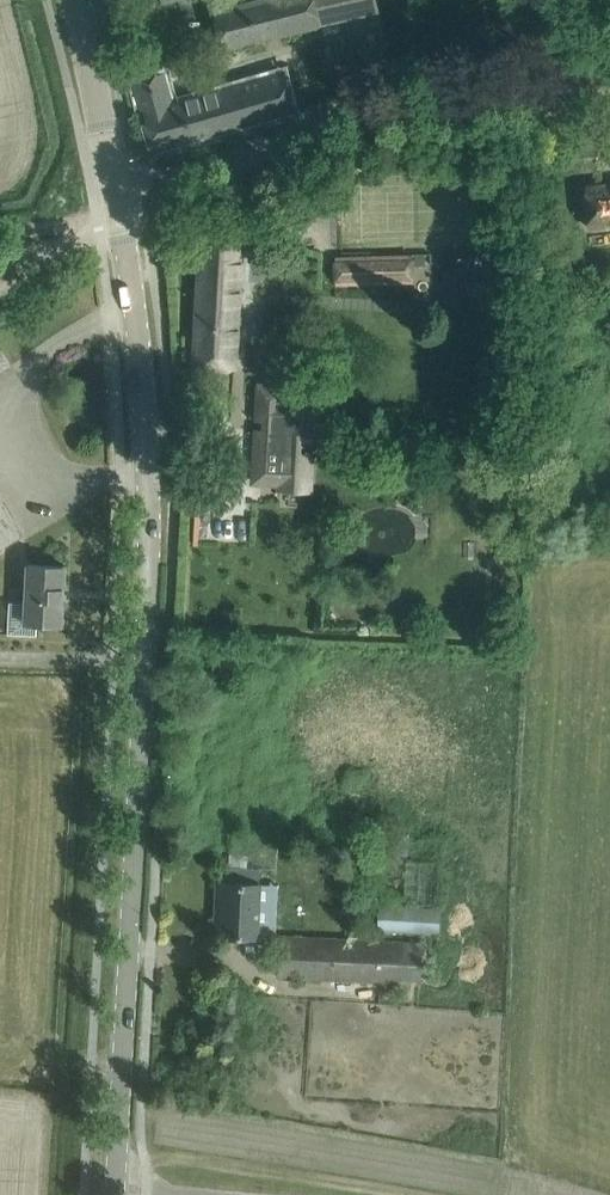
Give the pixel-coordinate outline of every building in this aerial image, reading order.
[(378,0),(255,0),(214,10),(224,49),(380,9),(378,0)] [(162,73),(135,80),(154,149),(295,109),(284,73),(171,105),(162,73)] [(586,186),(590,229),(609,227),(609,184),(586,186)] [(318,207),(332,206),(331,187),(317,188),(318,207)] [(194,365),(235,367),(242,233),(201,231),(194,365)] [(411,254),(336,255),(336,284),(412,282),(411,254)] [(10,364),(0,348),(0,371),(10,364)] [(254,481),(281,482),(282,473),(310,475),(312,453),(316,453),(318,419),(314,419),(314,402),(282,400),(283,386),(259,385),(258,418),(266,419),(265,430),(257,429),(254,481)] [(7,633),(36,635),(37,624),(62,625),(65,565),(29,563),(26,602),(9,602),(7,633)] [(387,854),(407,855),(408,834),(388,834),(387,854)] [(371,859),(386,859),(386,845),(371,845),(371,859)] [(216,935),(257,937),(259,883),(260,869),(221,867),(220,882),(218,882),(216,935)] [(383,931),(430,934),(430,931),(440,932),(441,908),(384,905),(384,907),(379,906),(378,928),(383,928),(383,931)] [(407,981),(422,982),(425,942),(368,938),(305,938),(281,937),(279,976),(303,977),(407,985),(407,981)]
